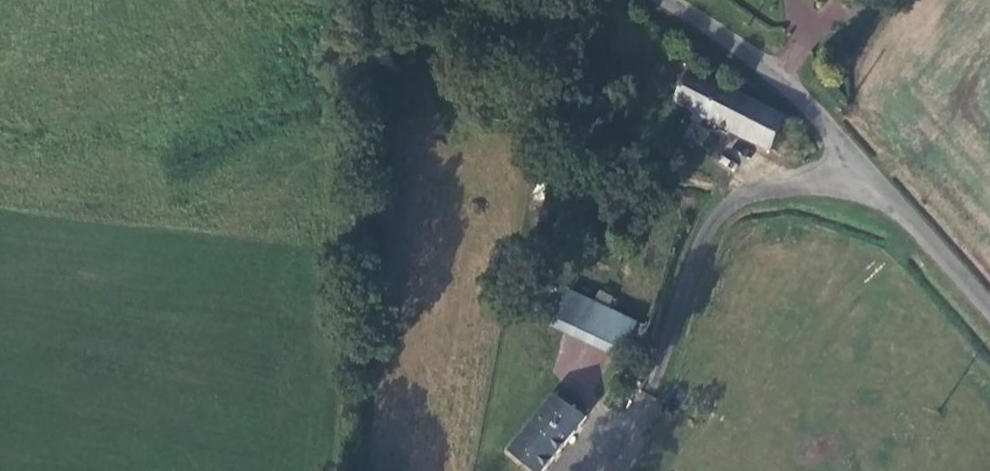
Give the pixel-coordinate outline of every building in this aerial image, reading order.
[(678,103),(774,152),(789,116),(693,69),(678,103)] [(625,351),(638,323),(573,291),(561,318),(625,351)] [(557,394),(511,452),(533,470),(545,470),(586,417),(557,394)]
